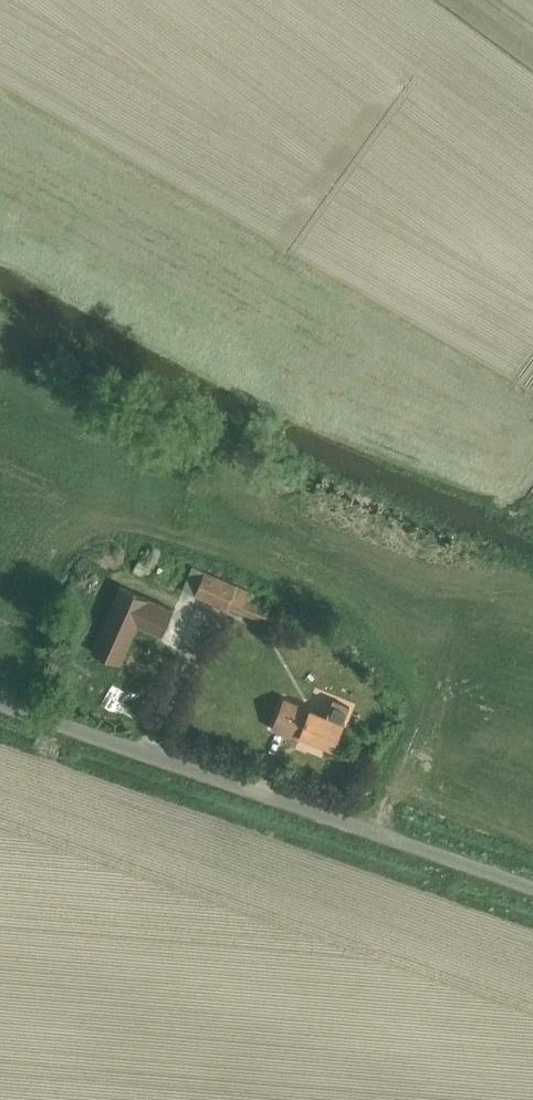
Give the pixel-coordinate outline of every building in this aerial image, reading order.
[(225,606),(227,603),(272,622),(277,609),(245,596),(249,587),(192,564),(182,589),(225,606)] [(120,585),(91,650),(122,664),(139,625),(161,635),(173,609),(120,585)] [(60,593),(51,609),(64,616),(73,601),(60,593)] [(334,745),(344,720),(342,719),(347,704),(332,698),(326,713),(285,696),(273,726),(299,736),(301,732),(334,745)]
